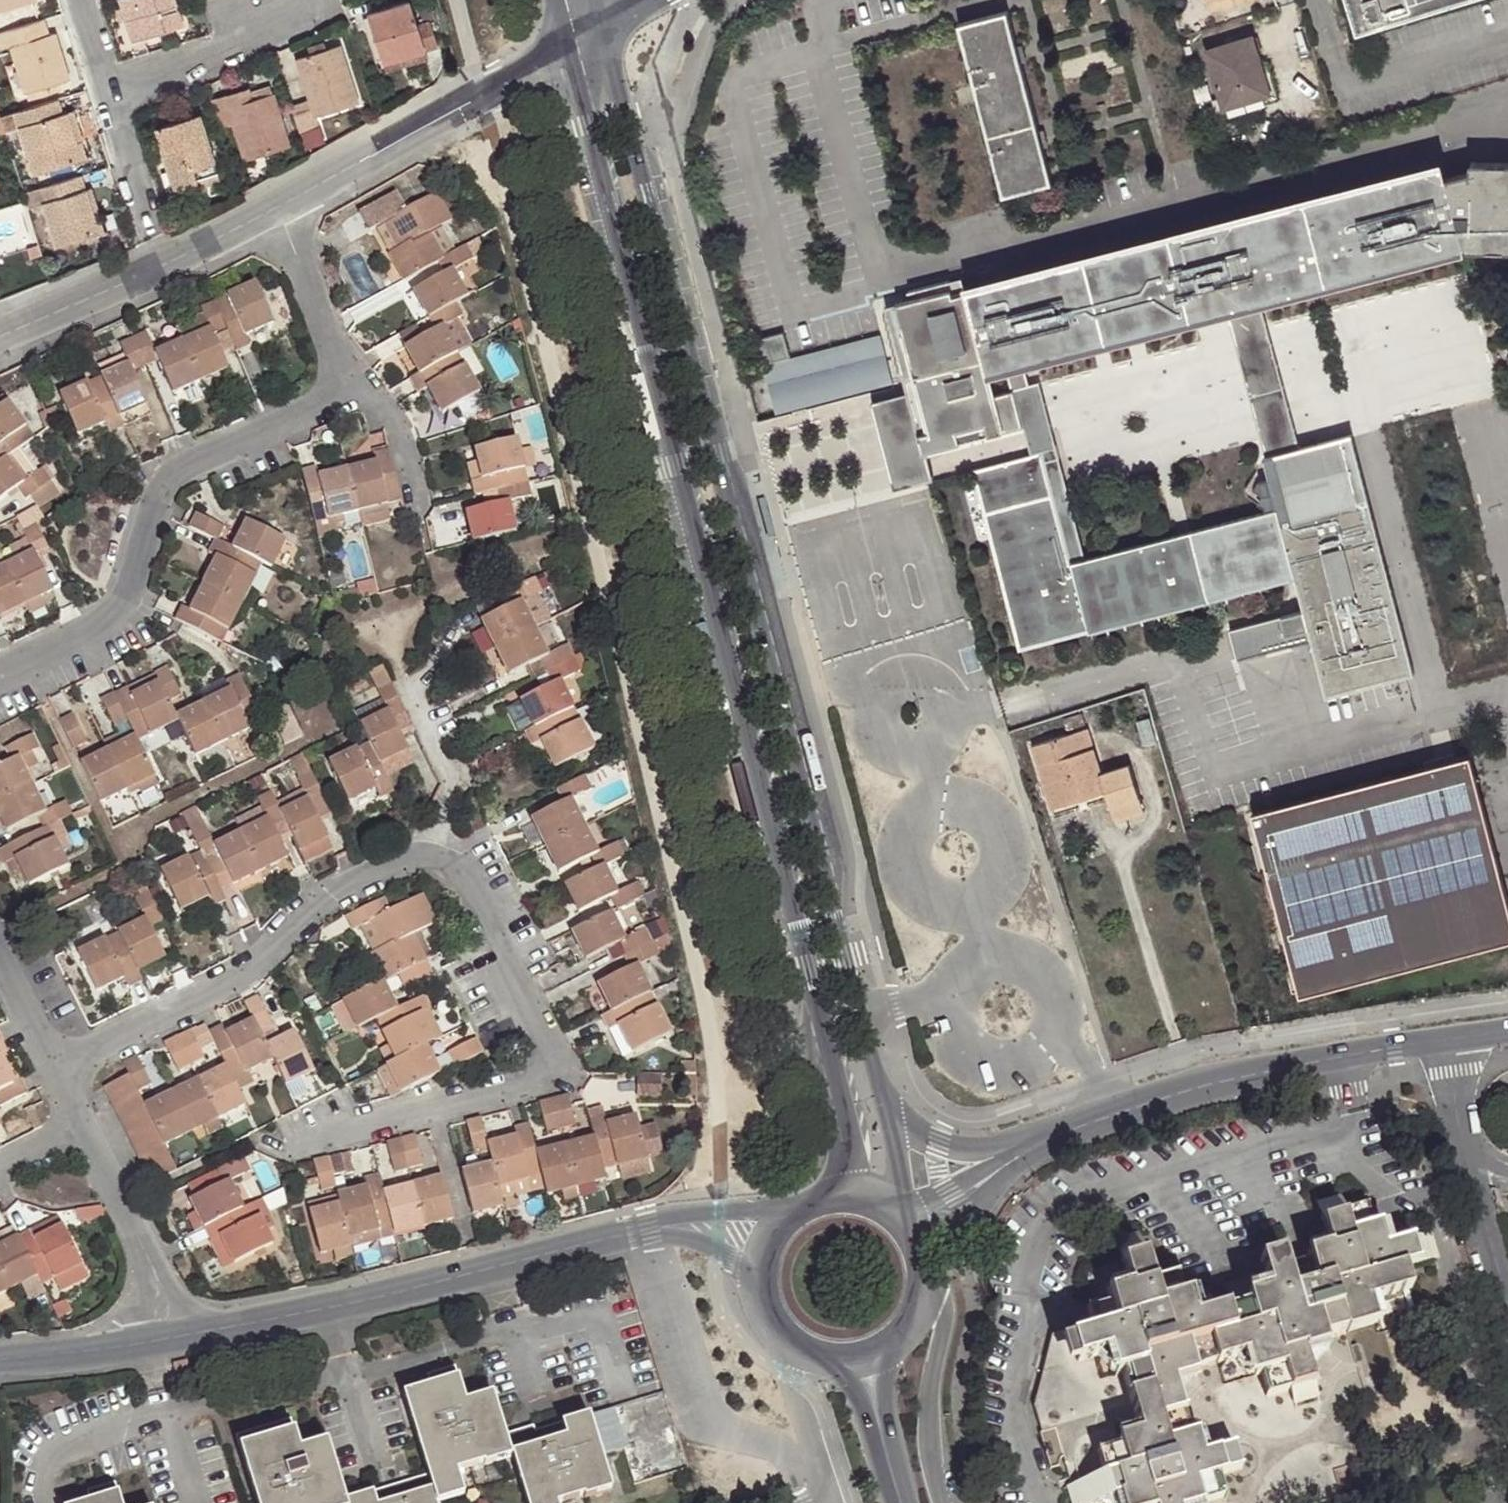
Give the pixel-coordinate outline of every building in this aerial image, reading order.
[(25,4),(37,1),(37,0),(0,0),(0,11),(25,4)] [(133,41),(166,31),(160,8),(174,5),(180,3),(179,0),(122,0),(133,41)] [(1217,9),(1249,0),(1214,0),(1217,9)] [(1358,35),(1470,0),(1347,0),(1358,35)] [(369,14),(382,64),(424,52),(438,48),(432,30),(419,33),(410,3),(369,14)] [(0,11),(0,17),(26,10),(25,4),(0,11)] [(181,27),(174,5),(160,8),(166,31),(181,27)] [(1007,194),(1055,183),(1011,14),(962,26),(1007,194)] [(0,31),(0,50),(12,46),(17,62),(26,94),(28,99),(52,93),(50,85),(61,82),(72,79),(58,32),(52,33),(46,17),(0,31)] [(1262,79),(1267,78),(1256,35),(1206,50),(1220,98),(1224,110),(1267,96),(1262,79)] [(307,100),(293,105),(301,133),(316,129),(313,116),(359,105),(342,45),(297,58),(307,100)] [(424,52),(382,64),(383,73),(427,61),(424,52)] [(26,94),(17,62),(5,66),(14,96),(26,94)] [(1274,75),(1267,78),(1262,79),(1267,96),(1224,110),(1220,98),(1212,101),(1218,120),(1281,100),(1274,75)] [(63,89),(61,82),(50,85),(52,93),(63,89)] [(249,89),(225,95),(227,107),(274,94),(271,85),(250,92),(249,89)] [(212,99),(221,129),(234,125),(243,160),(293,146),(279,93),(274,94),(227,107),(225,95),(212,99)] [(1,113),(7,132),(19,129),(33,173),(89,157),(83,138),(75,141),(68,112),(64,113),(59,98),(1,113)] [(75,141),(83,138),(75,110),(68,112),(75,141)] [(177,188),(196,183),(196,176),(218,170),(201,113),(157,126),(177,188)] [(1467,251),(1464,243),(1471,244),(1471,253),(1507,255),(1507,167),(1469,164),(1469,176),(1468,194),(1453,198),(1449,178),(1445,160),(966,286),(987,374),(1295,295),(1467,251)] [(196,176),(196,183),(200,194),(224,187),(218,170),(196,176)] [(87,188),(84,174),(39,188),(56,246),(107,232),(102,214),(94,215),(87,188)] [(1468,194),(1469,176),(1449,178),(1453,198),(1468,194)] [(95,185),(87,188),(94,215),(102,214),(95,185)] [(390,254),(405,280),(438,261),(445,257),(433,232),(452,221),(438,194),(399,214),(393,203),(365,217),(372,231),(385,225),(399,249),(390,254)] [(473,260),(466,246),(445,257),(438,261),(446,273),(416,290),(433,320),(458,306),(469,300),(454,271),(473,260)] [(257,285),(215,303),(228,330),(238,351),(251,345),(246,336),(274,324),(260,289),(257,285)] [(1269,455),(1300,447),(1262,309),(1297,300),(1295,295),(987,374),(966,286),(881,307),(888,333),(901,383),(922,457),(1023,432),(1030,454),(1043,451),(1055,448),(1034,369),(1232,317),(1261,424),(1265,438),(1269,455)] [(210,329),(183,341),(200,380),(227,368),(214,336),(228,330),(215,303),(202,309),(210,329)] [(421,375),(459,354),(446,328),(464,317),(458,306),(433,320),(438,330),(405,348),(421,375)] [(146,333),(134,338),(147,367),(160,361),(174,392),(200,380),(183,341),(156,353),(146,333)] [(766,363),(790,357),(784,333),(760,338),(766,363)] [(901,383),(888,333),(790,357),(766,363),(761,364),(775,418),(901,383)] [(128,365),(104,376),(121,415),(147,405),(134,372),(147,367),(134,338),(121,343),(128,365)] [(481,394),(459,354),(421,375),(410,380),(418,394),(428,390),(443,416),(481,394)] [(121,415),(104,376),(60,395),(77,435),(107,423),(110,432),(126,425),(121,415)] [(35,437),(8,401),(0,407),(0,462),(7,457),(35,437)] [(1376,519),(1416,673),(1422,671),(1359,433),(1300,447),(1269,455),(1264,456),(1278,508),(1283,526),(1361,505),(1365,522),(1376,519)] [(476,497),(499,491),(527,484),(517,441),(477,450),(480,459),(484,479),(475,481),(472,482),(476,497)] [(378,464),(349,471),(360,511),(388,504),(402,501),(389,449),(374,453),(378,464)] [(1328,696),(1416,673),(1376,519),(1365,522),(1361,505),(1283,526),(1278,508),(1190,531),(1176,535),(1073,562),(1055,493),(1051,479),(1043,451),(1030,454),(974,469),(1020,648),(1091,630),(1296,577),(1298,584),(1328,696)] [(18,488),(26,499),(54,480),(46,469),(25,481),(7,457),(0,462),(0,500),(18,488)] [(484,479),(480,459),(471,462),(475,481),(484,479)] [(360,511),(349,471),(321,477),(318,469),(303,471),(317,522),(340,516),(360,511)] [(487,540),(516,533),(510,503),(530,498),(527,484),(499,491),(501,504),(468,511),(476,543),(487,540)] [(388,504),(360,511),(362,522),(390,515),(388,504)] [(198,512),(190,526),(216,539),(219,540),(227,526),(198,512)] [(340,516),(317,522),(320,534),(334,531),(333,525),(342,523),(340,516)] [(263,562),(273,567),(287,540),(249,521),(235,548),(263,562)] [(52,552),(39,524),(26,531),(35,553),(8,566),(28,605),(43,597),(55,592),(38,559),(52,552)] [(219,556),(205,583),(243,603),(263,562),(235,548),(219,540),(216,539),(210,551),(219,556)] [(8,566),(0,570),(0,618),(28,605),(8,566)] [(1093,637),(1298,584),(1296,577),(1091,630),(1093,637)] [(496,648),(535,629),(522,601),(542,593),(535,578),(526,582),(507,592),(514,606),(483,621),(496,648)] [(184,604),(176,617),(186,623),(223,641),(243,603),(205,583),(192,609),(184,604)] [(339,602),(365,596),(363,590),(336,596),(337,599),(338,604),(339,602)] [(47,607),(43,597),(28,605),(32,614),(47,607)] [(543,659),(548,672),(573,660),(567,647),(548,656),(535,629),(496,648),(508,674),(543,659)] [(535,728),(574,708),(561,681),(579,672),(573,660),(548,672),(554,684),(522,700),(535,728)] [(168,666),(155,672),(159,682),(169,702),(183,695),(168,666)] [(205,704),(223,741),(263,722),(240,675),(227,682),(232,691),(205,704)] [(178,720),(177,718),(169,702),(159,682),(134,694),(129,686),(115,693),(129,722),(131,727),(136,737),(138,739),(178,720)] [(390,711),(362,725),(371,741),(381,763),(409,750),(394,718),(407,711),(394,684),(380,690),(390,711)] [(129,722),(115,693),(102,699),(115,729),(129,722)] [(195,755),(223,741),(205,704),(177,718),(178,720),(195,755)] [(594,750),(574,708),(535,728),(525,732),(533,747),(541,741),(554,770),(594,750)] [(1078,728),(1089,725),(1086,711),(1075,715),(1078,728)] [(74,713),(61,719),(76,749),(88,743),(74,713)] [(131,727),(105,739),(107,744),(110,750),(136,737),(131,727)] [(1147,812),(1132,763),(1104,772),(1091,729),(1035,743),(1052,802),(1086,792),(1087,798),(1108,791),(1117,821),(1147,812)] [(34,784),(26,769),(20,758),(32,752),(40,747),(35,736),(7,749),(12,762),(0,767),(0,801),(34,784)] [(155,775),(138,739),(136,737),(110,750),(129,788),(155,775)] [(381,763),(371,741),(331,761),(350,800),(377,786),(382,795),(395,790),(381,763)] [(110,750),(107,744),(80,757),(83,764),(110,750)] [(83,764),(102,801),(129,788),(110,750),(83,764)] [(20,758),(26,769),(37,762),(32,752),(20,758)] [(1249,812),(1298,995),(1507,942),(1507,908),(1469,756),(1249,812)] [(287,819),(302,850),(329,836),(315,805),(327,799),(312,770),(302,776),(307,790),(310,799),(283,812),(287,819)] [(547,845),(585,826),(572,800),(595,788),(589,774),(560,789),(566,802),(535,818),(547,845)] [(144,792),(160,784),(155,775),(129,788),(131,793),(141,789),(144,792)] [(34,784),(0,801),(0,813),(8,831),(39,816),(45,828),(49,827),(75,815),(68,801),(46,810),(34,784)] [(270,818),(243,831),(262,869),(289,856),(275,825),(287,819),(283,812),(278,802),(272,790),(260,796),(270,818)] [(307,790),(278,802),(283,812),(310,799),(307,790)] [(73,799),(68,801),(75,815),(80,812),(73,799)] [(197,806),(184,813),(203,852),(207,859),(221,853),(235,882),(262,869),(243,831),(216,845),(197,806)] [(0,813),(0,831),(1,834),(8,831),(0,813)] [(599,869),(606,866),(626,856),(621,844),(598,853),(585,826),(547,845),(560,872),(591,857),(599,869)] [(45,828),(2,850),(9,864),(18,860),(24,873),(31,887),(70,868),(49,827),(45,828)] [(212,903),(225,897),(207,859),(203,852),(163,870),(181,908),(209,897),(212,903)] [(18,860),(9,864),(15,878),(24,873),(18,860)] [(599,869),(568,885),(580,910),(612,895),(618,909),(646,896),(640,882),(619,891),(606,866),(599,869)] [(146,918),(120,932),(139,972),(166,958),(151,924),(164,918),(151,891),(137,897),(146,918)] [(379,902),(358,912),(350,916),(357,927),(360,926),(372,920),(386,948),(375,954),(387,981),(401,974),(429,960),(417,933),(438,922),(424,897),(386,914),(379,902)] [(619,943),(625,956),(655,941),(649,928),(627,939),(614,911),(574,931),(587,958),(619,943)] [(372,920),(360,926),(375,954),(386,948),(372,920)] [(131,987),(144,981),(139,972),(120,932),(81,951),(98,990),(125,976),(131,987)] [(614,1011),(654,992),(641,964),(671,951),(668,935),(655,941),(625,956),(632,969),(602,984),(614,1011)] [(378,985),(384,982),(387,981),(375,954),(366,960),(378,985)] [(435,973),(429,960),(401,974),(408,987),(435,973)] [(359,1028),(378,1018),(397,1009),(384,982),(378,985),(346,1000),(359,1028)] [(614,1011),(604,1016),(611,1030),(622,1026),(634,1052),(673,1034),(654,992),(614,1011)] [(399,1059),(430,1043),(438,1039),(425,1010),(431,1007),(433,1006),(427,994),(397,1009),(378,1018),(399,1059)] [(276,1022),(263,996),(248,1002),(256,1019),(261,1029),(276,1022)] [(425,1010),(438,1039),(445,1035),(431,1007),(425,1010)] [(269,1046),(261,1029),(256,1019),(229,1032),(225,1024),(212,1032),(229,1066),(234,1077),(256,1067),(275,1057),(269,1046)] [(181,1036),(194,1064),(207,1059),(194,1029),(181,1036)] [(275,1057),(289,1084),(316,1069),(298,1031),(269,1046),(275,1057)] [(181,1070),(194,1064),(181,1036),(168,1043),(181,1070)] [(453,1052),(459,1065),(487,1052),(480,1038),(453,1052)] [(0,1040),(0,1089),(13,1082),(0,1056),(9,1052),(2,1039),(0,1040)] [(405,1091),(411,1088),(443,1073),(437,1060),(430,1043),(399,1059),(392,1062),(399,1078),(405,1091)] [(22,1078),(9,1052),(0,1056),(13,1082),(22,1078)] [(437,1060),(443,1073),(459,1065),(453,1052),(437,1060)] [(153,1085),(140,1057),(127,1063),(132,1076),(139,1091),(153,1085)] [(221,1119),(249,1105),(239,1086),(234,1077),(229,1066),(202,1080),(221,1119)] [(234,1077),(239,1086),(260,1076),(256,1067),(234,1077)] [(666,1092),(665,1072),(640,1073),(640,1093),(666,1092)] [(114,1106),(140,1093),(139,1091),(132,1076),(105,1088),(114,1106)] [(13,1082),(0,1089),(0,1103),(1,1105),(30,1090),(22,1078),(13,1082)] [(401,1092),(405,1091),(399,1078),(393,1082),(398,1093),(401,1092)] [(208,1126),(221,1119),(202,1080),(176,1093),(195,1132),(208,1126)] [(121,1121),(147,1107),(140,1093),(114,1106),(121,1121)] [(195,1132),(176,1093),(147,1107),(154,1120),(161,1134),(167,1146),(180,1139),(195,1132)] [(557,1099),(564,1130),(579,1126),(575,1104),(572,1095),(557,1099)] [(557,1099),(542,1102),(550,1133),(564,1130),(557,1099)] [(154,1120),(147,1107),(121,1121),(127,1133),(154,1120)] [(598,1137),(606,1168),(623,1163),(648,1158),(637,1115),(609,1122),(606,1114),(593,1118),(598,1137)] [(490,1142),(484,1117),(469,1121),(475,1151),(491,1148),(490,1142)] [(161,1134),(154,1120),(127,1133),(134,1147),(161,1134)] [(538,1151),(531,1124),(517,1127),(519,1136),(490,1142),(491,1148),(495,1164),(500,1184),(544,1174),(538,1151)] [(195,1132),(200,1142),(213,1135),(208,1126),(195,1132)] [(185,1149),(200,1142),(195,1132),(180,1139),(185,1149)] [(404,1136),(412,1167),(426,1163),(419,1132),(404,1136)] [(167,1148),(167,1146),(161,1134),(134,1147),(140,1162),(167,1148)] [(404,1136),(389,1140),(396,1170),(412,1167),(404,1136)] [(579,1187),(609,1180),(606,1168),(598,1137),(568,1145),(579,1187)] [(561,1191),(579,1187),(568,1145),(538,1151),(544,1174),(549,1194),(561,1191)] [(175,1162),(167,1148),(140,1162),(147,1175),(175,1162)] [(339,1187),(331,1155),(316,1159),(324,1190),(339,1187)] [(196,1199),(208,1226),(247,1208),(234,1181),(253,1171),(248,1158),(218,1172),(224,1185),(196,1199)] [(650,1167),(648,1158),(623,1163),(626,1174),(650,1167)] [(152,1186),(180,1172),(175,1162),(147,1175),(152,1186)] [(495,1164),(464,1169),(475,1212),(505,1205),(500,1184),(495,1164)] [(343,1205),(350,1234),(394,1223),(386,1190),(382,1174),(367,1178),(368,1187),(340,1193),(341,1198),(343,1205)] [(416,1183),(426,1225),(455,1218),(444,1175),(416,1183)] [(394,1223),(396,1233),(426,1225),(416,1183),(386,1190),(394,1223)] [(1224,1499),(1218,1475),(1241,1469),(1235,1448),(1195,1459),(1172,1375),(1255,1352),(1267,1398),(1314,1385),(1303,1344),(1376,1324),(1369,1299),(1409,1289),(1402,1266),(1437,1256),(1431,1234),(1417,1238),(1384,1224),(1373,1227),(1366,1204),(1344,1210),(1337,1186),(1315,1193),(1326,1232),(1307,1253),(1310,1263),(1287,1269),(1283,1253),(1261,1259),(1266,1279),(1247,1296),(1249,1304),(1206,1316),(1191,1296),(1185,1298),(1177,1275),(1153,1282),(1135,1223),(1112,1230),(1121,1258),(1104,1287),(1107,1298),(1085,1305),(1093,1332),(1075,1337),(1073,1330),(1052,1336),(1033,1406),(1040,1432),(1038,1433),(1059,1502),(1108,1502),(1112,1502),(1113,1502),(1210,1502),(1224,1499)] [(563,1201),(581,1197),(579,1187),(561,1191),(563,1201)] [(312,1205),(313,1212),(343,1205),(341,1198),(312,1205)] [(276,1233),(262,1201),(254,1205),(270,1236),(276,1233)] [(247,1208),(208,1226),(213,1239),(223,1235),(231,1254),(236,1264),(274,1246),(270,1236),(254,1205),(247,1208)] [(322,1253),(353,1245),(350,1234),(343,1205),(313,1212),(322,1253)] [(38,1273),(43,1284),(64,1273),(85,1262),(65,1223),(55,1228),(38,1238),(36,1233),(34,1230),(20,1238),(38,1273)] [(350,1234),(353,1245),(396,1233),(394,1223),(350,1234)] [(20,1238),(13,1224),(0,1231),(0,1247),(20,1238)] [(53,1224),(36,1233),(38,1238),(55,1228),(53,1224)] [(223,1235),(213,1239),(221,1258),(231,1254),(223,1235)] [(10,1286),(38,1273),(20,1238),(0,1247),(0,1265),(10,1286)] [(85,1262),(64,1273),(70,1284),(91,1274),(85,1262)] [(10,1286),(0,1265),(0,1291),(10,1286)] [(424,1373),(426,1384),(454,1376),(451,1365),(424,1373)] [(435,1500),(462,1492),(456,1470),(482,1462),(483,1464),(510,1455),(526,1502),(556,1502),(580,1494),(581,1496),(611,1487),(601,1453),(588,1412),(532,1428),(537,1441),(509,1449),(503,1430),(490,1390),(461,1398),(454,1376),(426,1384),(402,1391),(426,1473),(430,1486),(401,1493),(398,1482),(343,1498),(324,1439),(296,1448),(291,1431),(262,1439),(259,1428),(233,1437),(253,1502),(436,1502),(435,1500)] [(588,1412),(601,1453),(624,1447),(611,1405),(588,1412)] [(287,1419),(259,1428),(262,1439),(291,1431),(287,1419)] [(531,1421),(503,1430),(509,1449),(537,1441),(532,1428),(531,1421)] [(426,1473),(398,1482),(401,1493),(430,1486),(426,1473)] [(82,1491),(85,1500),(112,1492),(109,1482),(82,1491)] [(85,1500),(74,1502),(116,1502),(112,1492),(85,1500)]
